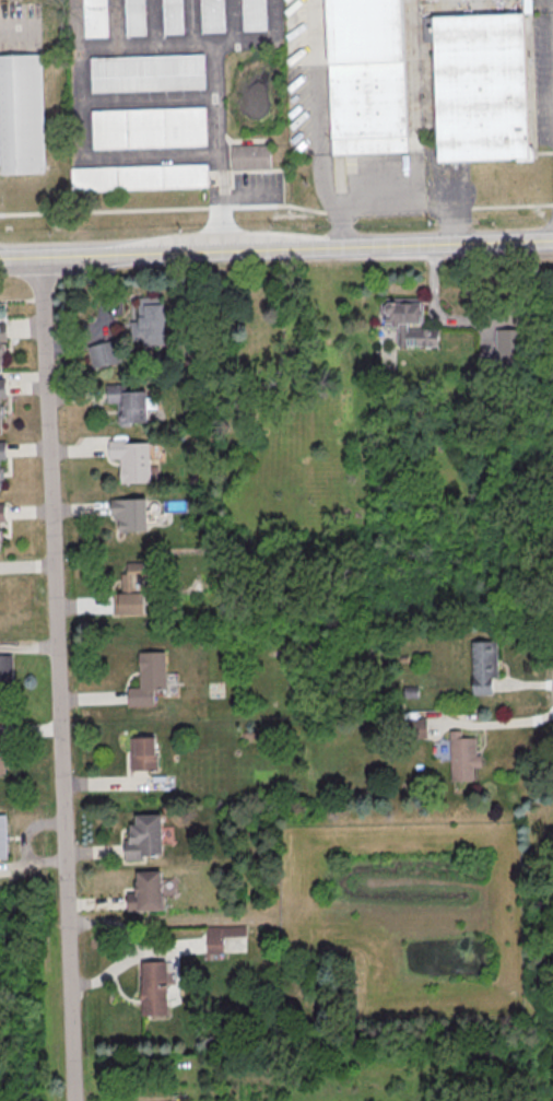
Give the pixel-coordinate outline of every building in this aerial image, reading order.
[(85,39),(84,0),(110,0),(111,38),(85,39)] [(127,35),(125,0),(146,0),(148,35),(127,35)] [(164,31),(163,0),(186,0),(187,30),(164,31)] [(203,32),(202,0),(227,0),(228,31),(203,32)] [(244,31),(242,0),(267,0),(269,28),(244,31)] [(334,156),(328,0),(409,0),(411,63),(415,153),(334,156)] [(436,12),(419,13),(417,1),(435,1),(436,12)] [(529,14),(536,159),(443,163),(437,42),(423,43),(422,19),(529,14)] [(47,173),(0,175),(0,55),(43,54),(47,173)] [(205,54),(207,92),(92,97),(91,59),(205,54)] [(208,106),(209,147),(93,151),(92,110),(208,106)] [(234,147),(273,145),(273,169),(235,171),(234,147)] [(209,164),(210,187),(73,192),(73,168),(209,164)] [(138,298),(160,297),(160,306),(162,306),(163,339),(162,339),(162,345),(141,347),(140,341),(128,342),(127,321),(137,321),(136,305),(139,305),(138,298)] [(439,326),(423,326),(423,301),(384,300),(384,326),(396,327),(396,345),(439,346),(439,326)] [(496,328),(496,365),(522,365),(522,328),(496,328)] [(85,348),(114,341),(119,362),(91,370),(85,348)] [(104,386),(123,385),(123,391),(143,390),(145,423),(131,424),(129,426),(118,426),(116,423),(115,403),(105,405),(104,395),(104,386)] [(107,441),(107,449),(108,459),(118,458),(119,484),(149,483),(146,442),(125,443),(125,441),(107,441)] [(109,501),(145,500),(146,534),(117,534),(117,523),(113,523),(113,517),(109,517),(109,508),(109,501)] [(142,616),(142,595),(152,595),(151,576),(150,576),(150,569),(140,569),(140,563),(125,564),(126,574),(119,575),(120,594),(111,594),(111,605),(111,617),(142,616)] [(498,694),(498,640),(472,640),(472,694),(498,694)] [(137,653),(164,653),(165,690),(152,691),(152,706),(126,707),(126,696),(126,689),(138,689),(137,653)] [(12,681),(0,681),(0,655),(12,655),(12,681)] [(451,779),(474,779),(474,766),(480,766),(481,737),(463,736),(463,730),(450,730),(450,739),(435,739),(434,757),(451,757),(451,779)] [(128,738),(153,737),(154,750),(155,750),(156,771),(138,772),(129,772),(128,738)] [(133,818),(160,817),(162,857),(140,858),(140,860),(123,860),(122,851),(122,841),(129,841),(128,827),(134,827),(133,818)] [(134,874),(160,872),(162,912),(137,913),(137,912),(126,912),(126,902),(125,893),(136,893),(134,874)] [(204,927),(244,926),(244,937),(221,938),(222,953),(205,954),(204,944),(204,927)] [(139,963),(164,963),(165,1017),(140,1017),(139,963)]
